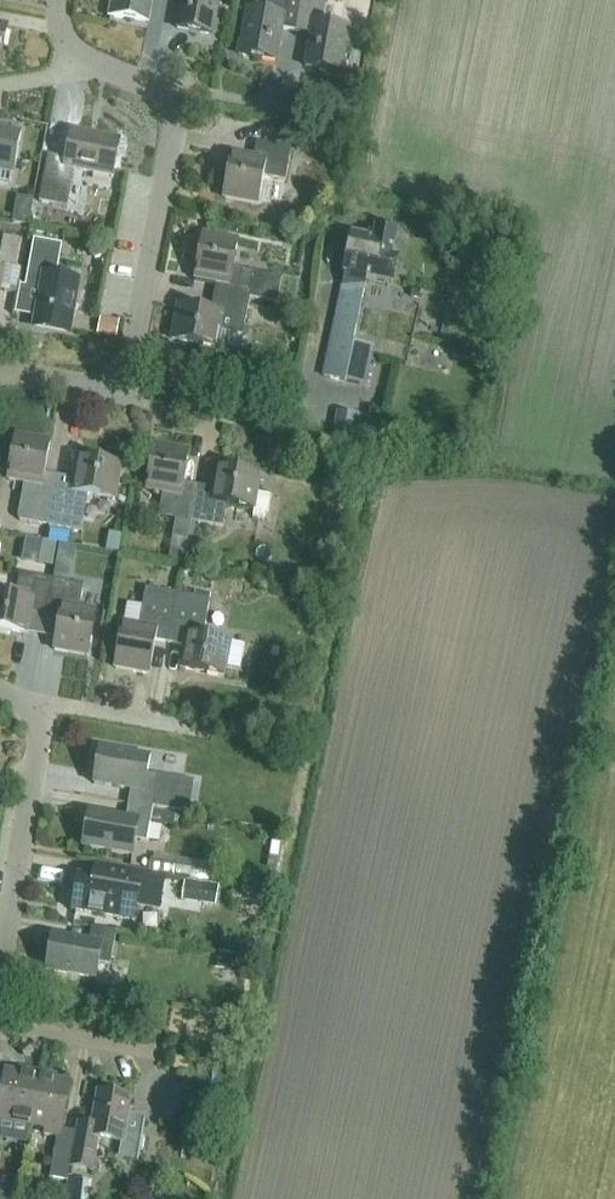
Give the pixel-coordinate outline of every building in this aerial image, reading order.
[(111,17),(148,23),(152,0),(114,0),(111,17)] [(177,28),(213,35),(219,0),(182,0),(177,28)] [(302,0),(300,0),(270,0),(268,14),(248,10),(240,54),(276,61),(282,29),(296,31),(302,0)] [(323,24),(327,0),(302,0),(296,31),(311,34),(305,66),(342,72),(350,28),(323,24)] [(10,183),(11,177),(20,130),(0,126),(0,182),(10,183)] [(49,155),(43,183),(39,202),(67,208),(75,170),(112,178),(120,140),(72,130),(66,159),(49,155)] [(286,182),(292,149),(257,142),(254,157),(233,153),(224,198),(257,204),(263,177),(286,182)] [(68,228),(71,212),(47,208),(44,224),(68,228)] [(392,257),(398,231),(376,227),(375,235),(368,233),(367,238),(352,235),(344,274),(345,274),(324,377),(366,386),(372,357),(351,353),(364,288),(365,288),(367,279),(392,284),(398,258),(392,257)] [(283,278),(255,272),(232,268),(237,240),(204,234),(195,279),(217,283),(214,297),(249,304),(250,299),(278,304),(283,278)] [(15,294),(19,269),(16,268),(21,240),(4,237),(0,257),(0,291),(15,294)] [(35,239),(26,286),(40,289),(35,318),(34,325),(71,331),(79,284),(56,279),(63,245),(35,239)] [(414,291),(412,298),(420,299),(422,293),(414,291)] [(243,336),(249,304),(214,297),(211,312),(178,306),(172,339),(216,348),(220,332),(243,336)] [(448,318),(442,345),(449,347),(455,319),(448,318)] [(117,336),(120,322),(105,319),(103,334),(117,336)] [(458,351),(457,362),(478,367),(481,355),(473,354),(458,351)] [(282,370),(281,377),(280,382),(295,384),(297,372),(282,370)] [(369,449),(374,418),(337,412),(332,442),(369,449)] [(50,526),(59,477),(44,474),(50,441),(16,435),(8,480),(24,483),(18,518),(20,521),(50,526)] [(191,522),(197,486),(183,484),(189,451),(155,445),(147,490),(163,493),(159,516),(176,519),(172,538),(188,541),(191,522)] [(82,532),(88,494),(116,499),(122,466),(77,458),(73,479),(59,477),(50,526),(82,532)] [(272,496),(258,494),(261,476),(216,468),(212,489),(197,486),(191,522),(223,528),(227,504),(255,509),(254,518),(259,519),(265,517),(269,512),(272,496)] [(54,567),(59,543),(42,540),(38,564),(54,567)] [(211,558),(197,545),(188,556),(202,569),(211,558)] [(184,562),(186,548),(173,546),(171,560),(184,562)] [(52,579),(20,574),(16,597),(0,594),(0,628),(27,633),(31,612),(46,614),(52,579)] [(84,585),(52,579),(46,614),(60,617),(54,650),(88,656),(96,611),(80,608),(84,585)] [(169,644),(178,594),(146,588),(139,626),(123,623),(115,668),(149,674),(155,641),(169,644)] [(245,645),(231,642),(203,637),(210,600),(178,594),(169,644),(184,646),(180,668),(225,676),(226,667),(241,670),(245,645)] [(131,790),(129,805),(153,809),(159,776),(147,774),(150,758),(100,749),(94,784),(131,790)] [(89,812),(83,847),(133,856),(136,840),(147,842),(151,823),(152,814),(153,811),(153,809),(129,805),(126,819),(89,812)] [(174,815),(153,811),(152,814),(151,823),(172,827),(174,815)] [(210,881),(213,864),(153,854),(150,871),(210,881)] [(168,876),(142,871),(118,867),(115,882),(78,875),(72,910),(133,921),(136,905),(162,909),(168,876)] [(185,881),(183,896),(215,902),(217,887),(185,881)] [(233,888),(231,898),(243,900),(243,902),(261,905),(263,894),(233,888)] [(110,965),(116,932),(92,928),(90,942),(52,936),(46,970),(96,979),(99,963),(110,965)] [(237,954),(222,951),(218,969),(234,972),(237,954)] [(39,1073),(20,1070),(20,1074),(6,1072),(0,1107),(0,1120),(30,1125),(39,1073)] [(57,1077),(39,1073),(30,1125),(45,1128),(44,1135),(57,1138),(50,1179),(67,1182),(70,1168),(76,1132),(62,1129),(70,1083),(56,1081),(57,1077)] [(76,1132),(70,1168),(94,1172),(100,1138),(122,1142),(119,1158),(138,1162),(146,1117),(128,1114),(131,1099),(98,1093),(92,1125),(78,1122),(76,1132)] [(92,1193),(74,1190),(73,1198),(91,1198),(92,1193)]
